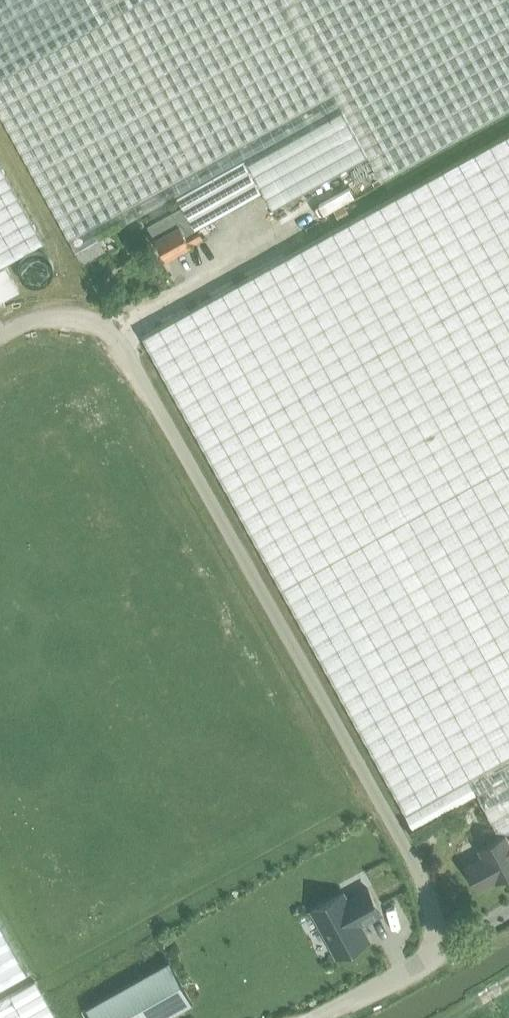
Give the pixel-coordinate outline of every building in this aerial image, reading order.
[(369,152),(383,177),(508,107),(508,0),(0,0),(0,113),(75,248),(177,194),(183,204),(146,225),(154,238),(156,237),(166,256),(202,238),(195,226),(263,188),(272,205),(369,152)] [(405,814),(413,828),(476,793),(495,828),(507,831),(508,830),(508,130),(142,334),(405,814)] [(43,239),(0,163),(0,264),(43,239)] [(345,206),(334,212),(338,219),(349,213),(345,206)] [(51,258),(49,256),(47,254),(44,253),(41,252),(38,251),(35,251),(32,251),(30,252),(27,254),(25,255),(22,258),(21,260),(20,263),(19,266),(19,269),(19,272),(20,275),(21,277),(23,280),(25,282),(27,284),(30,285),(33,286),(36,286),(39,286),(42,285),(44,284),(47,283),(49,281),(51,278),(53,276),(53,273),(54,270),(54,267),(53,264),(52,261),(51,258)] [(2,300),(6,307),(14,303),(10,296),(20,290),(7,266),(0,270),(0,301),(2,300)] [(481,885),(483,886),(491,882),(491,880),(508,871),(508,837),(507,833),(479,847),(483,854),(465,863),(477,887),(481,885)] [(344,892),(312,910),(337,956),(369,939),(360,922),(366,919),(368,920),(382,913),(368,888),(347,899),(344,892)] [(27,969),(0,921),(0,984),(27,969)] [(165,962),(87,1006),(94,1017),(160,1017),(188,1002),(165,962)] [(37,980),(0,1001),(0,1017),(58,1017),(37,980)]
